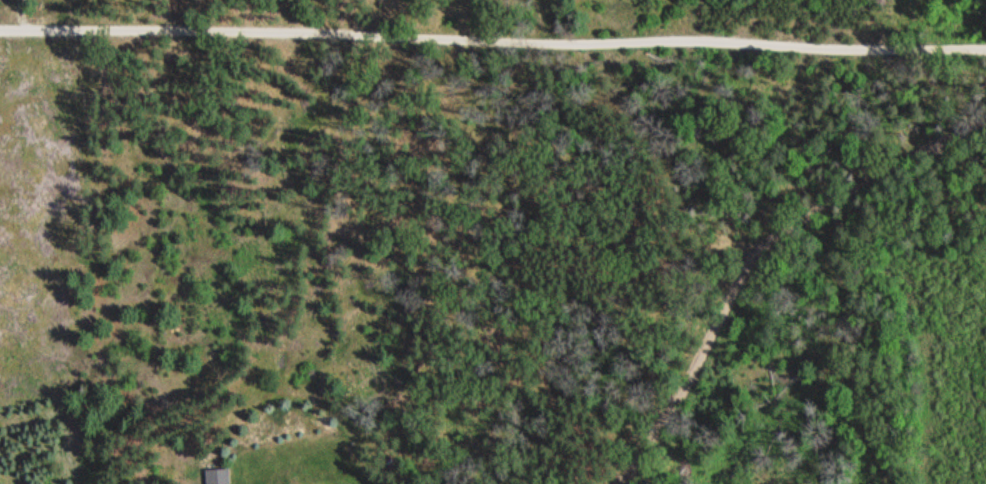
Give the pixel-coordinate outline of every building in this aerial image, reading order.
[(229,469),(207,469),(207,483),(229,483),(229,469)]
